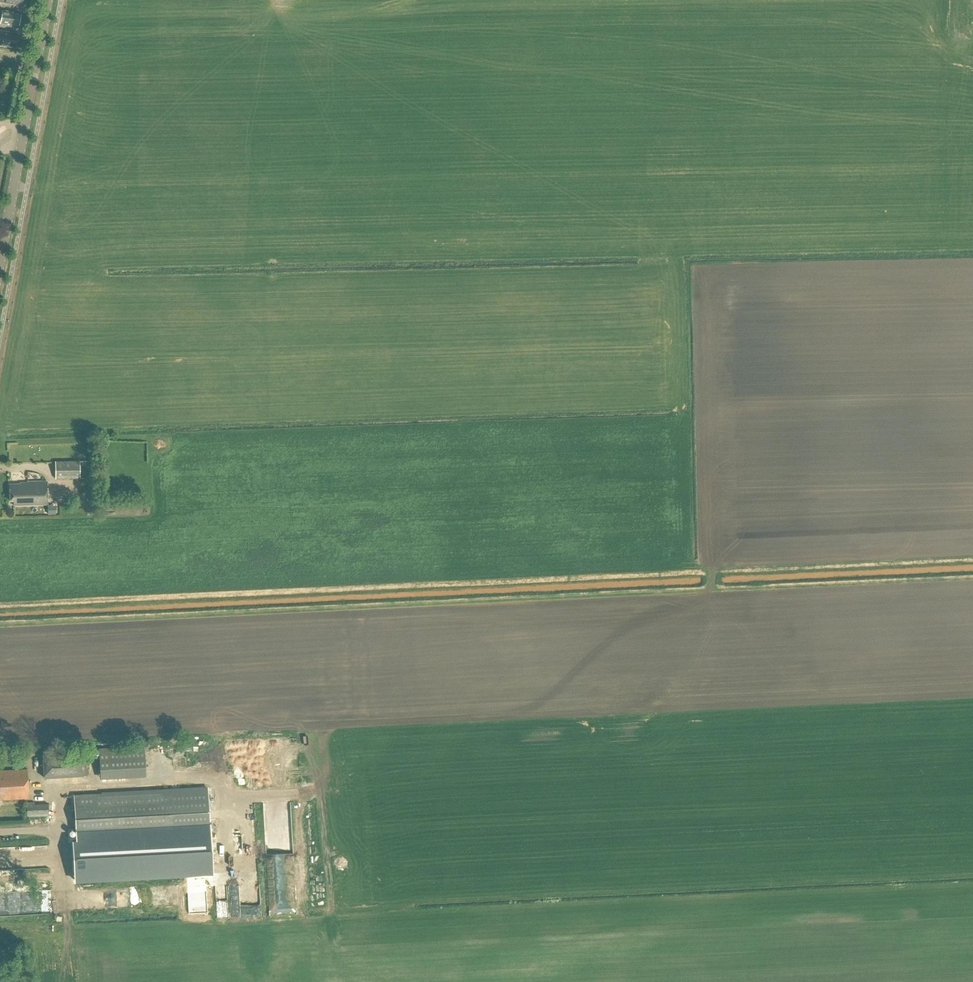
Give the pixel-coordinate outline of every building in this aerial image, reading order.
[(1,21),(1,23),(8,24),(8,23),(19,25),(20,15),(12,14),(13,12),(3,10),(3,12),(0,11),(0,21),(1,21)] [(0,32),(0,45),(15,47),(17,34),(0,32)] [(55,461),(55,478),(92,477),(91,461),(55,461)] [(9,484),(10,501),(12,501),(12,505),(47,504),(47,481),(27,481),(27,482),(20,482),(20,484),(9,484)] [(144,746),(99,748),(100,779),(146,777),(144,746)] [(43,777),(87,775),(85,748),(42,750),(43,777)] [(29,797),(27,768),(0,769),(0,799),(29,797)] [(208,787),(74,794),(76,840),(210,833),(208,787)] [(27,816),(49,815),(48,804),(35,804),(35,801),(27,802),(27,816)] [(65,926),(65,912),(53,912),(53,926),(65,926)] [(0,967),(0,980),(17,978),(16,966),(0,967)]
